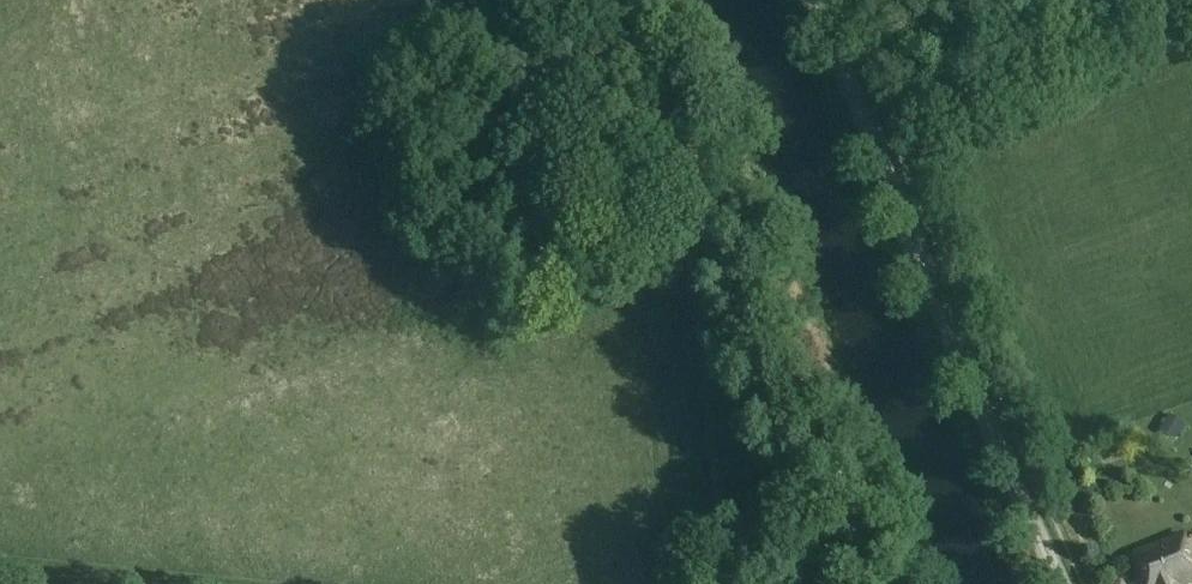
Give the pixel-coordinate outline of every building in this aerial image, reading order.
[(1169,416),(1160,431),(1173,439),(1183,424),(1169,416)] [(1191,580),(1191,552),(1185,533),(1136,552),(1142,568),(1142,572),(1143,575),(1146,578),(1149,583),(1183,583),(1191,580)]
